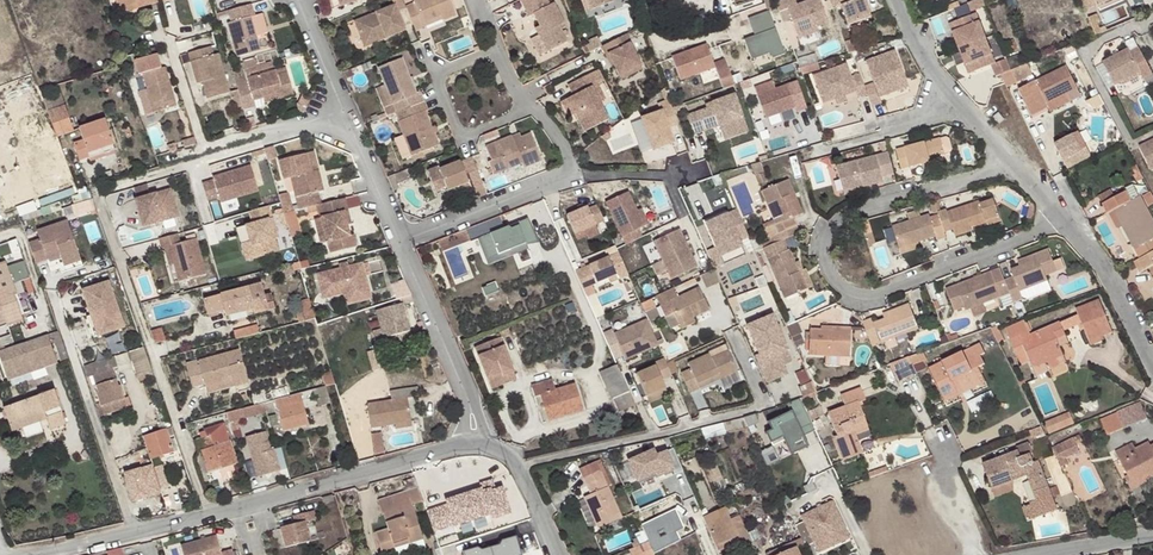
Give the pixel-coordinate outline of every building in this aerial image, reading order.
[(120,12),(138,7),(139,11),(159,5),(158,0),(116,0),(120,12)] [(354,24),(363,45),(378,39),(379,42),(405,32),(397,13),(406,10),(405,8),(402,0),(391,0),(394,7),(354,24)] [(415,32),(424,28),(423,24),(441,17),(442,20),(443,22),(456,17),(448,0),(413,0),(414,5),(405,8),(406,10),(415,32)] [(549,0),(523,0),(531,16),(536,14),(538,19),(542,25),(537,28),(549,52),(569,42),(561,26),(566,23),(556,3),(552,5),(549,0)] [(589,12),(596,10),(592,0),(585,0),(589,12)] [(620,0),(592,0),(596,10),(620,1),(620,0)] [(769,11),(776,9),(773,0),(765,0),(769,11)] [(776,1),(780,12),(788,9),(796,35),(816,28),(828,25),(820,0),(814,0),(797,5),(796,0),(780,0),(776,1)] [(834,9),(843,6),(849,26),(860,23),(871,19),(864,0),(859,0),(856,1),(855,0),(830,0),(834,9)] [(967,3),(970,11),(985,4),(984,0),(974,0),(967,3)] [(1085,8),(1096,4),(1094,0),(1082,0),(1085,8)] [(256,23),(252,10),(231,17),(235,28),(231,29),(240,63),(263,57),(254,24),(256,23)] [(976,14),(955,22),(958,31),(953,33),(966,66),(971,63),(975,72),(992,65),(995,64),(986,39),(976,14)] [(1098,14),(1089,17),(1096,35),(1107,30),(1106,26),(1100,28),(1099,25),(1101,24),(1098,14)] [(424,28),(442,20),(441,17),(423,24),(424,28)] [(538,19),(533,21),(537,28),(542,25),(538,19)] [(953,33),(958,31),(955,22),(949,24),(953,33)] [(816,28),(796,35),(798,39),(818,32),(816,28)] [(777,31),(746,42),(753,61),(772,54),(774,60),(786,56),(777,31)] [(632,46),(627,37),(602,49),(606,58),(608,57),(614,67),(618,78),(640,67),(630,47),(632,46)] [(378,39),(363,45),(364,48),(379,42),(378,39)] [(708,43),(674,55),(682,78),(716,66),(708,43)] [(1104,61),(1117,84),(1142,71),(1145,78),(1152,74),(1152,70),(1140,46),(1132,51),(1130,48),(1104,61)] [(188,54),(191,64),(198,62),(203,84),(208,101),(230,94),(218,55),(213,56),(210,48),(188,54)] [(869,98),(873,109),(882,105),(880,100),(891,96),(890,93),(908,86),(896,53),(867,64),(874,85),(865,89),(869,98)] [(1001,65),(993,68),(997,77),(1002,74),(1012,71),(1007,59),(1000,62),(1001,65)] [(142,78),(147,92),(154,116),(176,109),(166,70),(159,72),(156,60),(134,67),(138,78),(142,78)] [(396,115),(423,104),(420,94),(416,96),(401,60),(377,70),(385,87),(392,106),(396,115)] [(198,62),(191,64),(198,85),(203,84),(198,62)] [(966,66),(969,74),(975,72),(971,63),(966,66)] [(1012,71),(1002,74),(1007,84),(1008,87),(1034,76),(1029,63),(1012,71)] [(1021,89),(1033,115),(1050,107),(1047,103),(1079,88),(1068,66),(1021,89)] [(642,73),(640,67),(618,78),(621,83),(642,73)] [(865,89),(861,77),(852,80),(847,67),(814,78),(824,106),(836,102),(845,98),(856,94),(859,101),(869,98),(865,89)] [(247,72),(234,76),(239,90),(251,87),(250,82),(247,72)] [(604,83),(599,72),(568,86),(573,97),(566,101),(573,117),(575,116),(584,134),(607,123),(598,105),(591,89),(596,86),(604,83)] [(239,90),(245,113),(258,109),(256,104),(265,101),(276,97),(278,104),(296,98),(290,76),(280,79),(278,74),(250,82),(251,87),(239,90)] [(604,102),(596,86),(591,89),(598,105),(604,102)] [(890,93),(891,96),(909,89),(908,86),(890,93)] [(388,108),(392,106),(385,87),(380,89),(388,108)] [(759,97),(767,120),(796,110),(788,87),(759,97)] [(1050,107),(1033,115),(1035,120),(1083,97),(1079,88),(1047,103),(1050,107)] [(154,116),(147,92),(138,95),(144,118),(154,116)] [(60,94),(43,100),(52,124),(68,118),(60,94)] [(1097,108),(1106,103),(1101,94),(1088,101),(1097,108)] [(733,135),(747,130),(735,96),(706,107),(708,111),(710,118),(717,116),(721,127),(729,123),(733,135)] [(267,107),(278,104),(276,97),(265,101),(267,107)] [(847,105),(845,98),(836,102),(839,108),(847,105)] [(573,117),(566,101),(561,103),(568,119),(573,117)] [(673,109),(670,101),(659,105),(661,112),(643,119),(654,150),(674,143),(669,129),(667,124),(677,120),(673,109)] [(427,112),(423,104),(396,115),(400,123),(398,123),(404,137),(412,158),(439,147),(425,113),(427,112)] [(708,111),(700,114),(706,132),(721,127),(717,116),(710,118),(708,111)] [(1000,113),(995,117),(1002,125),(1007,120),(1000,113)] [(688,118),(695,136),(706,132),(700,114),(688,118)] [(55,134),(57,138),(73,131),(68,118),(52,124),(55,134)] [(679,126),(677,120),(667,124),(669,129),(679,126)] [(104,121),(79,129),(83,141),(75,143),(80,161),(89,158),(90,161),(115,153),(104,121)] [(729,123),(721,127),(727,142),(749,134),(747,130),(733,135),(729,123)] [(1056,144),(1059,150),(1078,140),(1083,149),(1088,147),(1080,131),(1056,144)] [(513,143),(511,139),(486,148),(492,163),(488,164),(494,177),(522,165),(524,169),(542,161),(531,136),(521,140),(513,143)] [(412,158),(404,137),(395,141),(403,162),(412,158)] [(1140,145),(1152,169),(1152,168),(1152,138),(1140,145)] [(944,140),(900,152),(905,171),(914,168),(915,170),(934,165),(933,161),(948,157),(944,140)] [(1059,150),(1070,169),(1093,156),(1088,147),(1083,149),(1078,140),(1059,150)] [(313,153),(307,154),(311,173),(317,171),(313,153)] [(311,173),(307,154),(279,161),(284,180),(291,178),(294,192),(298,210),(316,206),(320,205),(317,193),(322,192),(317,171),(311,173)] [(885,179),(896,176),(890,155),(839,167),(846,192),(865,187),(867,189),(885,184),(885,179)] [(483,186),(472,159),(461,164),(460,163),(439,171),(438,168),(426,173),(435,197),(447,193),(467,185),(470,191),(483,186)] [(219,203),(257,192),(250,166),(212,177),(213,180),(201,184),(206,201),(218,197),(219,203)] [(291,178),(284,180),(287,194),(288,194),(294,192),(291,178)] [(785,243),(787,242),(784,234),(798,228),(794,220),(804,216),(789,182),(764,193),(778,227),(769,231),(776,247),(785,243)] [(467,185),(447,193),(450,199),(470,191),(467,185)] [(483,186),(470,191),(475,202),(487,197),(483,186)] [(178,218),(170,190),(133,201),(142,229),(178,218)] [(1111,213),(1116,211),(1125,227),(1130,224),(1141,246),(1136,248),(1142,259),(1152,253),(1152,216),(1142,197),(1134,201),(1129,191),(1106,204),(1111,213)] [(287,194),(278,196),(283,214),(292,212),(288,194),(287,194)] [(605,204),(626,247),(642,239),(638,231),(644,228),(636,212),(627,194),(605,204)] [(94,197),(65,205),(69,217),(97,209),(94,197)] [(320,205),(316,206),(319,219),(321,219),(327,243),(329,254),(355,248),(352,236),(349,237),(343,214),(347,213),(344,200),(320,205)] [(941,214),(941,216),(947,234),(955,231),(958,239),(975,233),(972,226),(976,225),(978,230),(990,226),(991,228),(1004,223),(997,203),(984,206),(983,204),(951,214),(950,211),(941,214)] [(277,238),(268,207),(248,213),(252,225),(245,227),(254,258),(277,252),(274,239),(277,238)] [(603,222),(596,207),(588,211),(586,208),(567,217),(575,235),(603,222)] [(640,211),(636,212),(644,228),(648,226),(640,211)] [(1116,211),(1111,213),(1120,229),(1125,227),(1116,211)] [(742,244),(751,240),(739,213),(709,225),(726,267),(748,258),(742,244)] [(896,229),(903,250),(939,238),(940,242),(949,239),(947,234),(941,216),(935,219),(932,216),(896,229)] [(501,217),(478,226),(483,238),(506,229),(501,217)] [(319,219),(314,220),(320,244),(327,243),(321,219),(319,219)] [(42,240),(30,243),(37,263),(49,259),(49,254),(61,250),(62,254),(66,266),(83,260),(69,220),(39,230),(42,240)] [(483,238),(482,239),(490,258),(515,249),(516,250),(537,242),(529,221),(518,225),(519,227),(509,230),(508,228),(506,229),(483,238)] [(1130,224),(1125,227),(1136,248),(1141,246),(1130,224)] [(254,258),(245,227),(236,230),(245,261),(254,258)] [(798,228),(784,234),(787,242),(801,235),(798,228)] [(679,229),(654,242),(672,279),(697,267),(679,229)] [(177,235),(167,237),(182,282),(206,275),(196,239),(180,244),(177,235)] [(182,282),(167,237),(158,240),(161,250),(164,249),(168,247),(173,265),(178,283),(182,282)] [(776,247),(766,251),(788,301),(809,292),(801,275),(791,253),(789,253),(785,243),(776,247)] [(168,247),(164,249),(169,267),(173,265),(168,247)] [(1013,292),(1016,301),(1025,297),(1022,289),(1050,278),(1049,274),(1059,270),(1050,248),(1030,256),(1032,261),(1022,266),(1013,269),(1016,276),(1007,279),(1013,292)] [(49,259),(62,254),(61,250),(49,254),(49,259)] [(1142,259),(1141,259),(1146,270),(1152,267),(1152,268),(1152,253),(1142,259)] [(624,268),(618,254),(577,272),(585,290),(610,279),(608,275),(624,268)] [(1032,261),(1030,256),(1019,260),(1022,266),(1032,261)] [(1146,270),(1141,259),(1136,262),(1142,273),(1146,270)] [(362,264),(317,275),(322,299),(344,294),(351,292),(354,303),(370,299),(362,264)] [(23,321),(4,265),(0,266),(0,329),(23,321)] [(1007,279),(1003,267),(948,289),(956,310),(966,307),(968,311),(1013,292),(1007,279)] [(612,284),(629,277),(624,268),(608,275),(610,279),(612,284)] [(801,275),(809,292),(815,290),(808,272),(801,275)] [(696,277),(676,286),(679,293),(699,284),(696,277)] [(98,321),(89,324),(93,339),(126,328),(110,280),(82,289),(91,316),(96,315),(98,321)] [(224,311),(225,314),(252,306),(254,315),(268,311),(260,285),(203,301),(207,315),(224,311)] [(680,299),(674,288),(657,297),(663,308),(669,305),(680,325),(694,319),(700,317),(689,294),(680,299)] [(701,289),(689,294),(700,317),(710,311),(701,289)] [(354,303),(351,292),(344,294),(346,305),(354,303)] [(656,307),(652,299),(642,304),(645,312),(656,307)] [(1075,309),(1078,315),(1082,324),(1089,342),(1102,336),(1113,332),(1098,299),(1075,309)] [(315,319),(310,303),(301,305),(303,314),(305,322),(315,319)] [(875,317),(865,321),(873,341),(882,338),(884,343),(921,328),(911,303),(891,311),(893,316),(887,317),(877,322),(875,317)] [(410,332),(402,304),(376,311),(381,330),(373,332),(379,350),(412,340),(410,332)] [(299,323),(305,322),(303,314),(297,316),(299,323)] [(86,318),(89,324),(98,321),(96,315),(91,316),(86,318)] [(759,354),(756,355),(765,378),(785,370),(784,366),(778,354),(787,350),(773,315),(747,326),(759,354)] [(1078,315),(1061,323),(1064,331),(1082,324),(1078,315)] [(351,322),(349,316),(342,318),(344,324),(351,322)] [(342,318),(320,325),(326,341),(348,334),(344,324),(342,318)] [(605,334),(611,348),(617,360),(625,356),(628,360),(661,345),(649,319),(616,333),(615,330),(605,334)] [(696,324),(694,319),(680,325),(683,330),(696,324)] [(1010,339),(1018,356),(1026,353),(1030,361),(1037,376),(1049,370),(1046,362),(1063,355),(1060,347),(1057,340),(1066,336),(1064,331),(1061,323),(1024,339),(1022,334),(1010,339)] [(236,340),(259,334),(258,327),(234,334),(236,340)] [(161,328),(150,332),(153,340),(163,336),(161,328)] [(853,328),(835,328),(835,332),(824,331),(813,331),(814,358),(854,357),(853,328)] [(1057,340),(1060,347),(1069,343),(1066,336),(1057,340)] [(1102,336),(1089,342),(1091,346),(1104,340),(1102,336)] [(48,337),(23,346),(26,356),(32,374),(58,365),(48,337)] [(475,348),(490,382),(502,377),(504,380),(516,375),(501,338),(475,348)] [(980,344),(929,368),(944,399),(957,393),(956,389),(983,376),(979,368),(985,365),(981,356),(984,353),(980,344)] [(3,364),(26,356),(23,346),(0,354),(0,355),(3,364)] [(139,375),(153,371),(145,346),(131,350),(139,375)] [(732,350),(719,357),(728,377),(742,371),(732,350)] [(778,354),(784,366),(793,362),(787,350),(778,354)] [(238,352),(207,360),(216,384),(232,380),(234,387),(247,384),(238,352)] [(926,352),(909,357),(913,366),(929,361),(926,352)] [(728,377),(719,357),(716,358),(713,353),(693,363),(695,369),(686,373),(696,392),(705,388),(703,384),(714,378),(722,375),(724,380),(728,377)] [(1026,353),(1018,356),(1021,364),(1030,361),(1026,353)] [(1046,362),(1049,370),(1066,361),(1063,355),(1046,362)] [(9,382),(32,374),(26,356),(3,364),(9,382)] [(118,356),(88,366),(92,377),(112,371),(122,368),(118,356)] [(898,383),(918,374),(913,366),(909,357),(890,365),(898,383)] [(665,379),(675,375),(667,358),(657,362),(658,365),(640,374),(644,383),(650,395),(668,386),(665,379)] [(216,384),(207,360),(186,365),(192,387),(205,384),(205,386),(216,384)] [(620,412),(637,404),(618,364),(600,372),(612,399),(614,398),(620,412)] [(765,378),(767,382),(787,374),(785,370),(765,378)] [(114,376),(112,371),(92,377),(94,382),(114,376)] [(644,383),(640,374),(635,376),(640,385),(644,383)] [(722,375),(714,378),(718,383),(724,380),(722,375)] [(114,376),(94,382),(98,394),(97,395),(101,407),(123,400),(119,387),(117,387),(114,376)] [(502,377),(490,382),(491,385),(504,380),(502,377)] [(216,384),(218,391),(234,387),(232,380),(216,384)] [(550,381),(533,386),(536,396),(542,395),(549,420),(584,411),(577,385),(556,390),(553,380),(550,381)] [(208,394),(218,391),(216,384),(205,386),(208,394)] [(414,385),(385,391),(388,400),(365,404),(369,428),(392,424),(408,421),(405,407),(400,408),(399,398),(403,397),(416,395),(414,385)] [(331,404),(325,386),(317,389),(319,398),(322,406),(331,404)] [(853,430),(866,425),(858,402),(864,399),(861,388),(841,394),(845,407),(828,412),(835,433),(834,434),(843,459),(857,454),(853,441),(857,440),(853,430)] [(300,393),(302,403),(319,398),(317,389),(300,393)] [(5,410),(10,426),(45,414),(48,421),(51,432),(67,426),(56,392),(5,410)] [(300,393),(274,400),(284,431),(308,424),(302,403),(300,393)] [(814,429),(800,398),(788,403),(791,412),(769,422),(774,431),(769,434),(774,446),(783,442),(791,459),(807,452),(800,436),(814,429)] [(263,403),(241,409),(243,416),(265,411),(263,403)] [(1141,403),(1118,412),(1124,428),(1147,419),(1141,403)] [(820,406),(807,411),(811,419),(824,414),(820,406)] [(241,409),(225,413),(229,423),(244,419),(243,416),(241,409)] [(1050,433),(1077,422),(1071,409),(1045,420),(1050,433)] [(45,414),(10,426),(13,434),(48,421),(45,414)] [(408,421),(392,424),(393,429),(409,426),(408,421)] [(870,436),(866,425),(853,430),(857,440),(870,436)] [(1040,426),(1029,431),(1031,437),(1044,433),(1040,426)] [(169,436),(173,435),(171,428),(142,438),(149,461),(175,453),(169,436)] [(263,432),(245,437),(256,478),(279,472),(273,449),(268,450),(263,432)] [(1081,434),(1053,444),(1059,460),(1086,450),(1081,434)] [(210,436),(193,441),(197,454),(201,452),(208,473),(236,464),(230,443),(214,447),(210,436)] [(1147,480),(1144,477),(1152,472),(1152,444),(1138,452),(1133,442),(1116,451),(1128,476),(1125,478),(1131,489),(1147,480)] [(727,485),(744,480),(733,446),(716,452),(727,485)] [(652,448),(629,459),(637,476),(654,468),(658,475),(672,468),(674,474),(683,470),(672,447),(656,455),(652,448)] [(1027,448),(1018,451),(1020,457),(1029,454),(1027,448)] [(1020,457),(1018,451),(983,464),(992,487),(1013,480),(1012,476),(1025,472),(1038,502),(1022,508),(1027,520),(1056,510),(1037,461),(1032,463),(1029,454),(1020,457)] [(580,467),(588,485),(596,481),(599,489),(592,493),(584,496),(599,526),(622,516),(596,460),(580,467)] [(152,470),(160,494),(169,491),(163,472),(161,473),(159,467),(152,470)] [(1147,480),(1152,477),(1152,472),(1144,477),(1147,480)] [(596,481),(588,485),(592,493),(599,489),(596,481)] [(423,510),(432,534),(488,514),(490,520),(507,514),(498,490),(489,493),(486,482),(470,487),(473,493),(423,510)] [(417,489),(378,501),(382,514),(383,513),(388,529),(375,533),(382,554),(394,553),(395,554),(396,554),(424,546),(411,505),(422,502),(417,489)] [(330,496),(320,499),(322,505),(331,502),(330,496)] [(817,547),(847,532),(832,501),(800,516),(802,522),(795,526),(805,547),(815,542),(817,547)] [(753,538),(740,511),(730,515),(725,504),(704,515),(718,544),(727,539),(738,533),(740,538),(743,543),(753,538)] [(676,510),(643,525),(649,539),(655,552),(680,540),(677,532),(684,528),(676,510)] [(281,531),(286,551),(310,545),(305,526),(316,523),(313,514),(293,519),(295,527),(281,531)] [(254,523),(247,525),(249,533),(256,531),(254,523)] [(738,533),(727,539),(730,544),(740,538),(738,533)] [(489,545),(492,554),(518,554),(513,542),(504,537),(500,538),(497,543),(489,545)] [(182,547),(184,554),(222,554),(218,538),(182,547)] [(629,548),(632,554),(648,554),(655,552),(649,539),(629,548)] [(489,545),(479,548),(475,545),(469,547),(464,554),(492,554),(489,545)] [(796,547),(777,554),(800,554),(796,547)]
